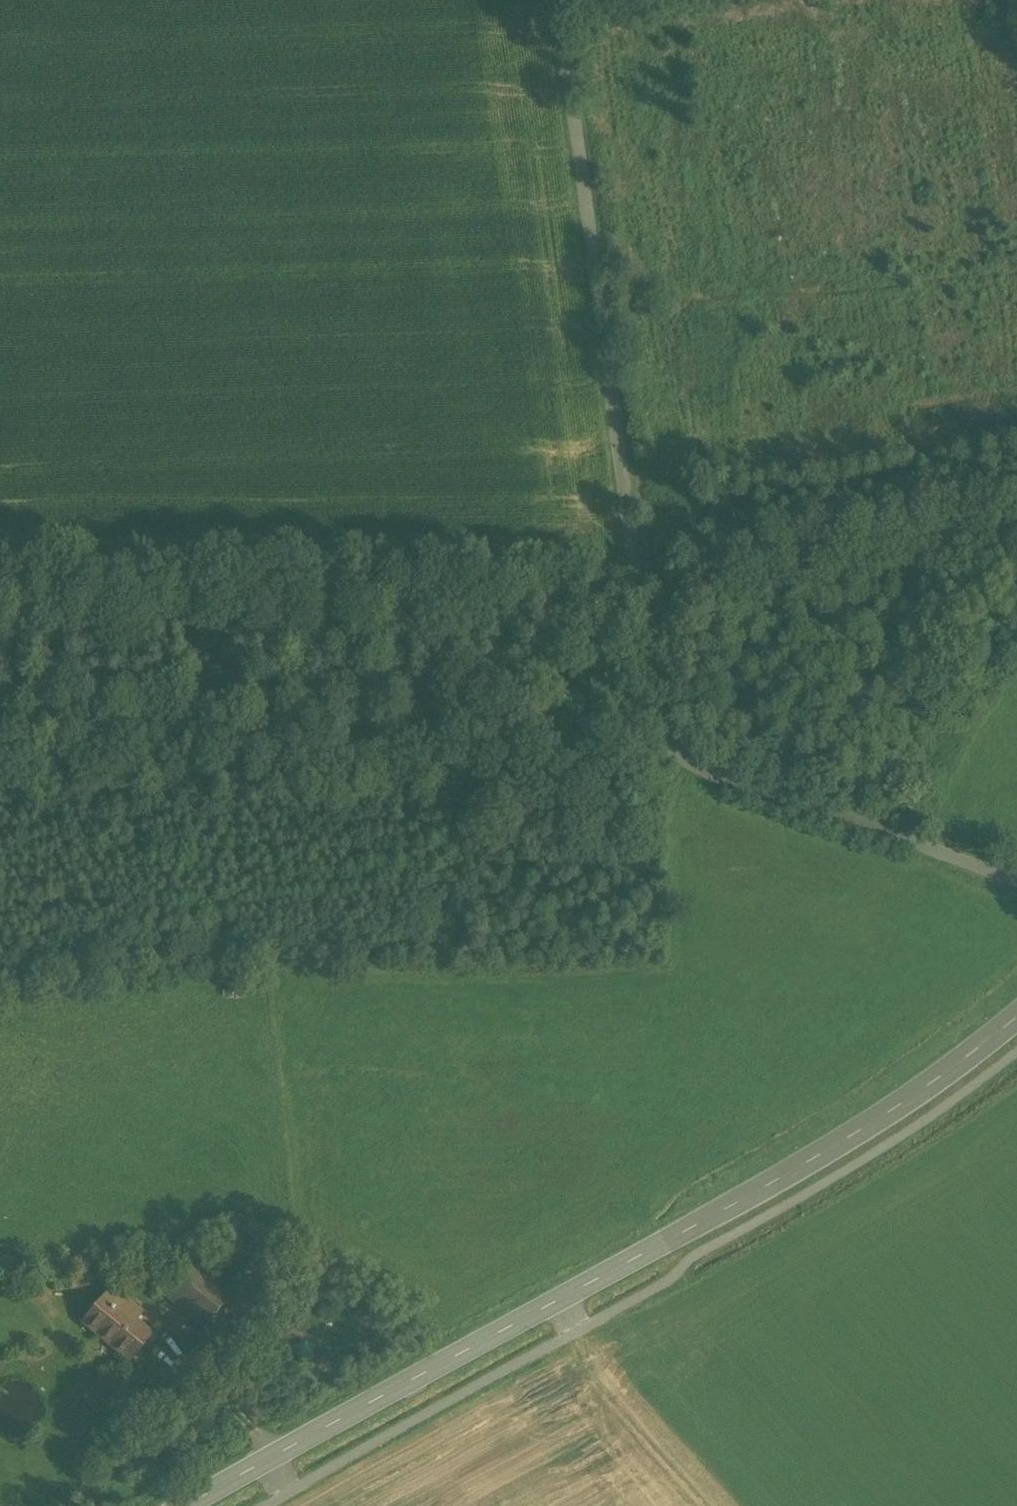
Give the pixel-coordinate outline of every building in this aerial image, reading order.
[(182,1260),(158,1290),(205,1328),(229,1298),(182,1260)] [(105,1283),(77,1318),(104,1341),(133,1305),(105,1283)] [(165,1331),(133,1305),(104,1341),(136,1366),(165,1331)]
